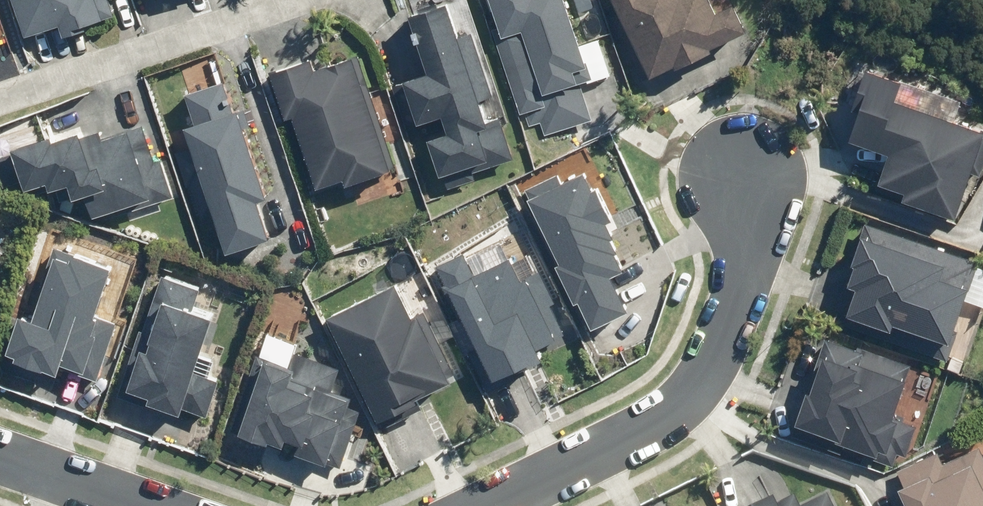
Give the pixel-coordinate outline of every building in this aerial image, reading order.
[(23,40),(57,29),(60,41),(78,35),(77,30),(99,23),(92,0),(10,0),(23,40)] [(496,30),(491,31),(520,115),(525,114),(529,126),(541,123),(545,136),(590,121),(579,87),(609,77),(597,41),(575,49),(559,0),(486,0),(496,30)] [(712,17),(703,0),(609,0),(617,18),(612,20),(641,81),(645,79),(645,80),(671,69),(673,72),(708,56),(707,52),(742,35),(730,9),(712,17)] [(442,9),(407,20),(426,77),(392,88),(405,127),(414,124),(415,127),(439,119),(445,137),(426,143),(438,178),(443,177),(447,189),(473,181),(471,174),(511,161),(497,119),(481,124),(475,104),(490,99),(470,36),(452,42),(442,9)] [(345,188),(388,174),(350,62),(312,75),(308,63),(270,76),(285,121),(291,119),(316,190),(343,181),(345,188)] [(952,222),(969,174),(978,177),(982,164),(982,134),(979,132),(978,135),(890,105),(896,87),(861,75),(848,112),(856,115),(846,143),(886,157),(876,186),(903,195),(900,204),(952,222)] [(212,216),(224,256),(266,243),(254,206),(262,203),(234,114),(231,115),(222,85),(186,96),(196,127),(184,131),(190,149),(177,153),(188,187),(192,186),(203,219),(212,216)] [(0,158),(0,174),(4,186),(20,182),(23,192),(45,186),(47,193),(67,187),(71,201),(83,197),(90,219),(123,209),(124,213),(171,199),(160,162),(153,164),(142,128),(101,140),(99,133),(77,139),(77,137),(50,144),(49,140),(10,152),(11,155),(0,158)] [(577,304),(590,331),(625,314),(608,279),(619,274),(611,257),(614,256),(607,242),(609,241),(602,227),(608,225),(593,194),(588,196),(579,177),(562,185),(557,175),(526,190),(531,199),(527,201),(559,266),(554,268),(573,305),(577,304)] [(974,265),(864,225),(848,268),(852,269),(845,289),(853,292),(841,325),(945,363),(950,350),(944,348),(974,265)] [(18,319),(5,355),(15,359),(13,365),(40,374),(41,373),(55,378),(58,368),(81,376),(94,338),(90,337),(95,321),(91,320),(108,272),(60,256),(35,325),(18,319)] [(464,256),(435,267),(489,383),(540,363),(534,351),(552,343),(521,282),(509,262),(475,277),(464,256)] [(198,292),(162,279),(143,333),(141,332),(117,398),(177,418),(180,410),(204,418),(217,383),(191,374),(209,322),(190,315),(198,292)] [(392,288),(327,320),(378,424),(405,411),(401,403),(422,393),(424,397),(447,385),(415,320),(410,323),(392,288)] [(794,428),(790,437),(839,455),(842,448),(874,459),(876,453),(884,456),(886,451),(904,457),(915,429),(890,420),(909,368),(856,349),(854,354),(823,342),(811,374),(814,374),(807,394),(804,393),(792,427),(794,428)] [(257,359),(231,432),(238,435),(237,437),(265,448),(266,445),(324,466),(348,398),(331,392),(339,370),(294,354),(289,370),(257,359)] [(977,448),(942,465),(937,454),(896,473),(904,489),(897,493),(903,505),(982,505),(982,461),(977,448)]
